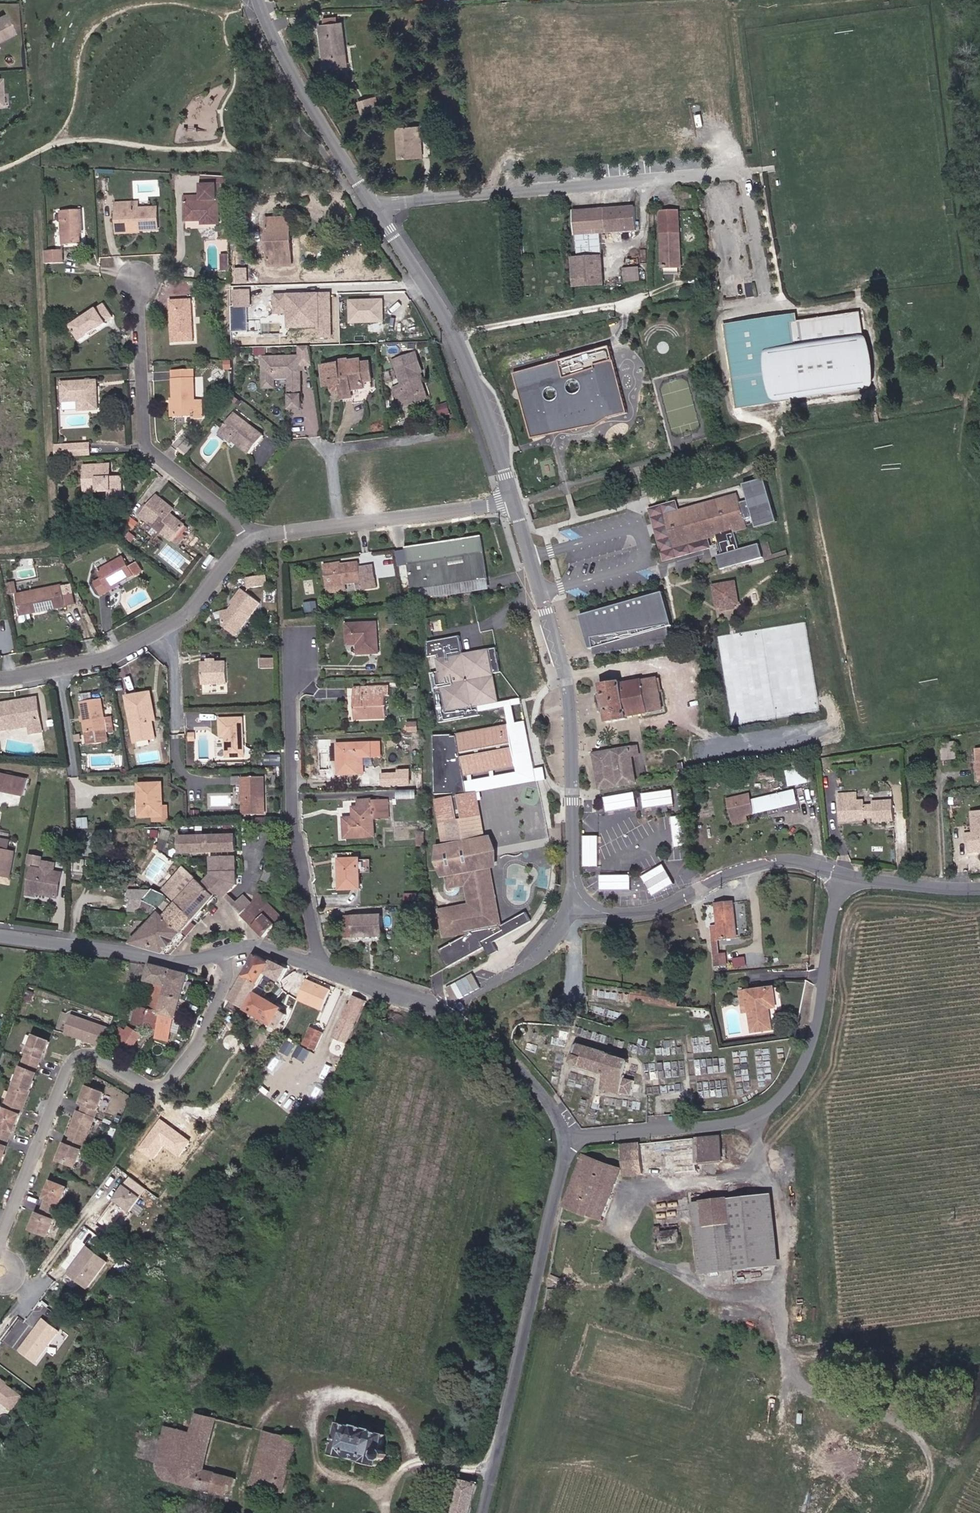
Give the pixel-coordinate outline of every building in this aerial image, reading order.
[(315,12),(311,13),(312,23),(318,22),(322,56),(338,54),(333,10),(328,11),(315,12)] [(12,32),(2,14),(0,15),(0,39),(12,32)] [(352,99),(360,97),(358,87),(350,89),(352,99)] [(423,111),(399,111),(398,142),(422,143),(423,122),(423,111)] [(232,178),(206,178),(207,199),(189,200),(190,222),(205,222),(205,227),(221,227),(221,204),(216,204),(216,192),(221,192),(232,192),(232,178)] [(76,211),(80,210),(78,190),(55,191),(58,228),(78,227),(76,211)] [(130,232),(164,231),(162,202),(120,204),(121,213),(129,213),(130,232)] [(641,206),(579,209),(580,235),(643,230),(641,206)] [(686,210),(665,211),(666,268),(689,268),(686,210)] [(122,233),(130,232),(129,213),(121,213),(122,233)] [(276,262),(297,262),(296,216),(275,217),(276,262)] [(45,250),(63,249),(61,234),(44,236),(45,250)] [(610,256),(578,257),(580,287),(611,285),(610,256)] [(645,266),(629,267),(631,283),(647,281),(645,266)] [(238,268),(238,283),(248,283),(248,268),(238,268)] [(254,307),(254,289),(235,289),(235,307),(254,307)] [(291,314),(291,328),(320,328),(320,337),(336,337),(336,292),(276,292),(276,314),(291,314)] [(176,342),(198,341),(197,297),(175,297),(175,315),(178,315),(178,325),(175,325),(176,342)] [(372,323),(372,330),(387,330),(388,299),(349,298),(349,322),(372,323)] [(104,329),(113,322),(111,319),(117,313),(107,301),(75,326),(87,341),(99,333),(96,330),(101,326),(104,329)] [(804,313),(730,324),(743,408),(883,387),(884,380),(881,343),(878,339),(876,336),(871,334),(866,312),(806,322),(804,313)] [(309,371),(308,367),(320,366),(317,343),(303,343),(303,356),(264,357),(266,388),(277,387),(277,377),(293,376),(293,387),(298,386),(299,397),(293,397),(294,410),(306,409),(304,371),(309,371)] [(518,370),(534,438),(633,415),(617,348),(518,370)] [(427,372),(430,372),(423,351),(400,358),(409,386),(401,389),(407,408),(417,405),(414,397),(433,391),(427,372)] [(385,379),(379,380),(377,361),(369,362),(368,358),(358,359),(358,357),(348,358),(344,363),(332,364),(333,384),(339,383),(339,388),(346,394),(353,393),(360,392),(359,387),(372,386),(374,401),(385,386),(385,379)] [(198,366),(177,367),(177,376),(198,375),(198,366)] [(81,397),(97,396),(97,369),(59,370),(60,389),(80,388),(81,397)] [(208,399),(200,399),(198,375),(177,376),(179,415),(198,414),(199,418),(209,418),(208,399)] [(355,404),(374,401),(372,386),(359,387),(360,392),(353,393),(355,404)] [(417,405),(435,399),(433,391),(414,397),(417,405)] [(441,415),(453,414),(452,404),(440,405),(441,415)] [(240,441),(257,453),(270,436),(239,413),(228,428),(243,438),(240,441)] [(240,441),(243,438),(228,428),(222,435),(237,445),(240,441)] [(64,457),(94,456),(94,443),(63,445),(64,457)] [(118,498),(130,498),(129,480),(118,480),(117,466),(93,465),(94,486),(105,486),(106,492),(117,493),(118,498)] [(245,486),(254,492),(263,481),(254,474),(245,486)] [(683,501),(654,509),(670,561),(717,548),(714,540),(722,537),(727,554),(724,555),(727,567),(770,557),(768,544),(745,549),(741,533),(756,529),(753,519),(761,517),(764,527),(786,521),(774,479),(753,485),(755,493),(686,510),(683,501)] [(172,514),(168,510),(174,500),(161,490),(144,512),(183,543),(187,538),(182,534),(190,523),(174,511),(172,514)] [(172,514),(174,511),(179,504),(174,500),(168,510),(172,514)] [(487,538),(412,549),(418,600),(495,590),(487,538)] [(117,592),(115,589),(121,586),(147,572),(142,563),(133,568),(127,557),(103,570),(108,579),(96,585),(104,599),(117,592)] [(345,562),(328,564),(332,594),(382,589),(379,564),(366,567),(364,562),(346,564),(345,562)] [(738,594),(743,593),(740,572),(717,575),(721,596),(726,595),(738,594)] [(254,588),(271,586),(270,574),(253,578),(254,588)] [(667,579),(584,601),(593,635),(597,634),(598,640),(675,628),(673,613),(676,612),(667,579)] [(65,587),(22,595),(25,611),(40,609),(40,612),(69,607),(65,587)] [(230,629),(242,637),(266,604),(248,590),(238,602),(242,605),(235,615),(226,613),(230,629)] [(727,602),(738,601),(738,594),(726,595),(727,602)] [(306,609),(317,608),(316,601),(305,602),(306,609)] [(40,609),(25,611),(27,621),(38,619),(36,613),(40,612),(40,609)] [(393,622),(407,622),(406,613),(392,614),(393,622)] [(351,623),(352,645),(361,645),(362,654),(385,654),(383,622),(351,623)] [(441,660),(450,713),(505,702),(495,649),(441,660)] [(264,669),(277,669),(277,659),(264,659),(264,669)] [(206,682),(231,681),(231,661),(205,661),(206,682)] [(663,699),(657,666),(623,673),(622,668),(598,673),(600,683),(597,684),(600,701),(605,700),(607,713),(630,709),(629,706),(663,699)] [(396,687),(358,687),(361,720),(393,719),(392,697),(397,696),(396,687)] [(154,715),(162,714),(160,694),(133,698),(139,741),(157,738),(154,715)] [(33,730),(47,728),(42,697),(1,701),(3,725),(32,722),(33,730)] [(108,732),(117,731),(116,715),(106,716),(104,697),(85,699),(89,742),(108,740),(108,732)] [(511,724),(519,723),(516,704),(508,706),(511,724)] [(409,729),(419,729),(419,715),(409,715),(409,729)] [(231,757),(251,757),(250,720),(226,720),(225,737),(230,737),(231,757)] [(541,763),(533,721),(442,737),(448,756),(454,755),(455,759),(442,761),(444,778),(449,777),(453,797),(473,794),(470,774),(541,763)] [(387,743),(343,743),(344,775),(370,774),(370,758),(388,758),(387,743)] [(644,744),(599,752),(606,788),(643,784),(640,756),(646,755),(644,744)] [(811,767),(798,770),(802,786),(815,783),(811,767)] [(27,796),(31,781),(1,774),(0,778),(0,789),(27,796)] [(243,776),(234,776),(234,785),(243,784),(243,776)] [(271,778),(247,777),(247,815),(271,814),(271,778)] [(170,782),(144,783),(145,818),(158,818),(158,822),(175,823),(174,806),(170,806),(170,782)] [(757,793),(732,798),(738,826),(754,824),(752,816),(805,805),(800,791),(758,801),(757,793)] [(473,794),(453,797),(439,800),(447,842),(490,835),(482,792),(473,794)] [(864,794),(842,795),(843,823),(901,821),(899,801),(880,802),(879,805),(872,806),(871,802),(865,802),(864,794)] [(379,798),(362,800),(363,806),(358,806),(358,817),(349,817),(351,840),(384,838),(382,820),(396,819),(393,799),(379,800),(379,798)] [(979,831),(979,801),(972,801),(970,819),(963,820),(962,830),(979,831)] [(13,871),(18,851),(13,850),(15,838),(0,835),(0,869),(13,871)] [(244,835),(186,836),(187,853),(245,852),(244,835)] [(498,835),(442,846),(453,889),(470,887),(473,904),(442,909),(448,939),(508,927),(497,870),(505,868),(498,835)] [(218,875),(210,884),(224,897),(228,892),(249,914),(260,903),(252,896),(244,902),(236,895),(245,886),(245,857),(218,857),(218,875)] [(368,858),(345,858),(345,890),(369,890),(368,858)] [(257,867),(264,869),(266,861),(261,859),(257,867)] [(33,870),(44,873),(46,865),(34,863),(33,870)] [(169,911),(138,943),(174,954),(224,897),(210,884),(198,872),(194,876),(187,869),(169,891),(181,903),(173,915),(169,911)] [(38,892),(63,896),(67,877),(44,873),(33,870),(29,893),(37,894),(38,892)] [(260,903),(249,914),(272,938),(275,932),(279,935),(285,926),(283,923),(290,916),(262,890),(260,903)] [(141,908),(146,903),(142,900),(143,896),(132,894),(130,904),(139,906),(141,908)] [(744,939),(738,902),(719,904),(721,926),(714,928),(718,966),(733,964),(731,952),(724,953),(722,941),(744,939)] [(389,916),(351,917),(351,938),(390,937),(389,916)] [(243,982),(257,990),(266,975),(282,980),(290,965),(260,951),(243,982)] [(147,1003),(169,1010),(174,993),(180,971),(156,967),(147,1003)] [(174,993),(189,998),(196,976),(187,972),(180,971),(174,993)] [(326,1011),(336,990),(311,977),(300,999),(326,1011)] [(240,1000),(249,1005),(257,990),(243,982),(234,996),(240,1000)] [(776,1009),(782,1008),(777,986),(751,992),(759,1032),(780,1028),(776,1009)] [(249,1005),(282,1026),(290,1012),(291,1010),(257,990),(249,1005)] [(164,1028),(179,1033),(189,998),(174,993),(169,1010),(164,1028)] [(336,1037),(349,1043),(370,1000),(357,994),(336,1037)] [(249,1005),(240,1000),(237,1004),(246,1010),(249,1005)] [(140,1021),(164,1028),(169,1010),(147,1003),(140,1021)] [(246,1010),(237,1004),(234,1010),(243,1016),(246,1010)] [(281,1028),(323,1053),(331,1037),(322,1032),(317,1041),(291,1026),(297,1017),(290,1012),(282,1026),(281,1028)] [(107,1031),(78,1020),(70,1039),(100,1050),(107,1031)] [(50,1047),(54,1048),(58,1037),(40,1031),(32,1052),(46,1059),(50,1047)] [(111,1041),(113,1033),(107,1031),(100,1050),(112,1054),(111,1041)] [(126,1048),(139,1053),(146,1038),(134,1032),(131,1038),(126,1048)] [(121,1046),(126,1048),(131,1038),(125,1036),(121,1046)] [(300,1044),(293,1055),(306,1062),(312,1050),(300,1044)] [(640,1062),(588,1044),(580,1064),(615,1075),(609,1090),(629,1095),(639,1096),(643,1081),(636,1080),(640,1062)] [(39,1076),(46,1059),(32,1052),(21,1081),(17,1080),(8,1104),(11,1105),(0,1133),(0,1157),(7,1160),(11,1151),(7,1149),(17,1123),(22,1124),(42,1078),(39,1076)] [(68,1159),(85,1166),(113,1098),(97,1091),(92,1104),(95,1105),(92,1113),(88,1113),(79,1134),(82,1135),(79,1145),(74,1144),(68,1159)] [(707,1172),(706,1164),(730,1160),(726,1133),(631,1146),(639,1182),(707,1172)] [(571,1207),(595,1215),(614,1165),(590,1156),(574,1200),(571,1207)] [(595,1215),(606,1219),(626,1170),(614,1165),(595,1215)] [(41,1229),(56,1235),(75,1188),(60,1182),(56,1192),(60,1194),(50,1217),(45,1216),(41,1229)] [(140,1199),(121,1185),(109,1201),(128,1215),(140,1199)] [(774,1195),(705,1203),(713,1274),(783,1266),(774,1195)] [(655,1249),(678,1243),(676,1232),(654,1238),(655,1249)] [(108,1263),(84,1246),(63,1274),(86,1292),(108,1263)] [(41,1317),(16,1352),(36,1366),(61,1332),(41,1317)] [(0,1379),(0,1404),(11,1412),(23,1396),(0,1379)] [(204,1470),(188,1465),(202,1412),(175,1403),(157,1470),(228,1492),(230,1486),(237,1487),(237,1480),(204,1470)] [(188,1465),(204,1470),(220,1417),(202,1412),(188,1465)] [(397,1452),(391,1450),(394,1437),(385,1434),(385,1430),(366,1425),(365,1427),(351,1424),(342,1457),(352,1460),(354,1455),(372,1461),(371,1466),(384,1470),(386,1465),(393,1466),(397,1452)] [(258,1484),(291,1494),(305,1441),(272,1432),(258,1484)] [(482,1480),(464,1475),(454,1512),(475,1512),(482,1480)]
